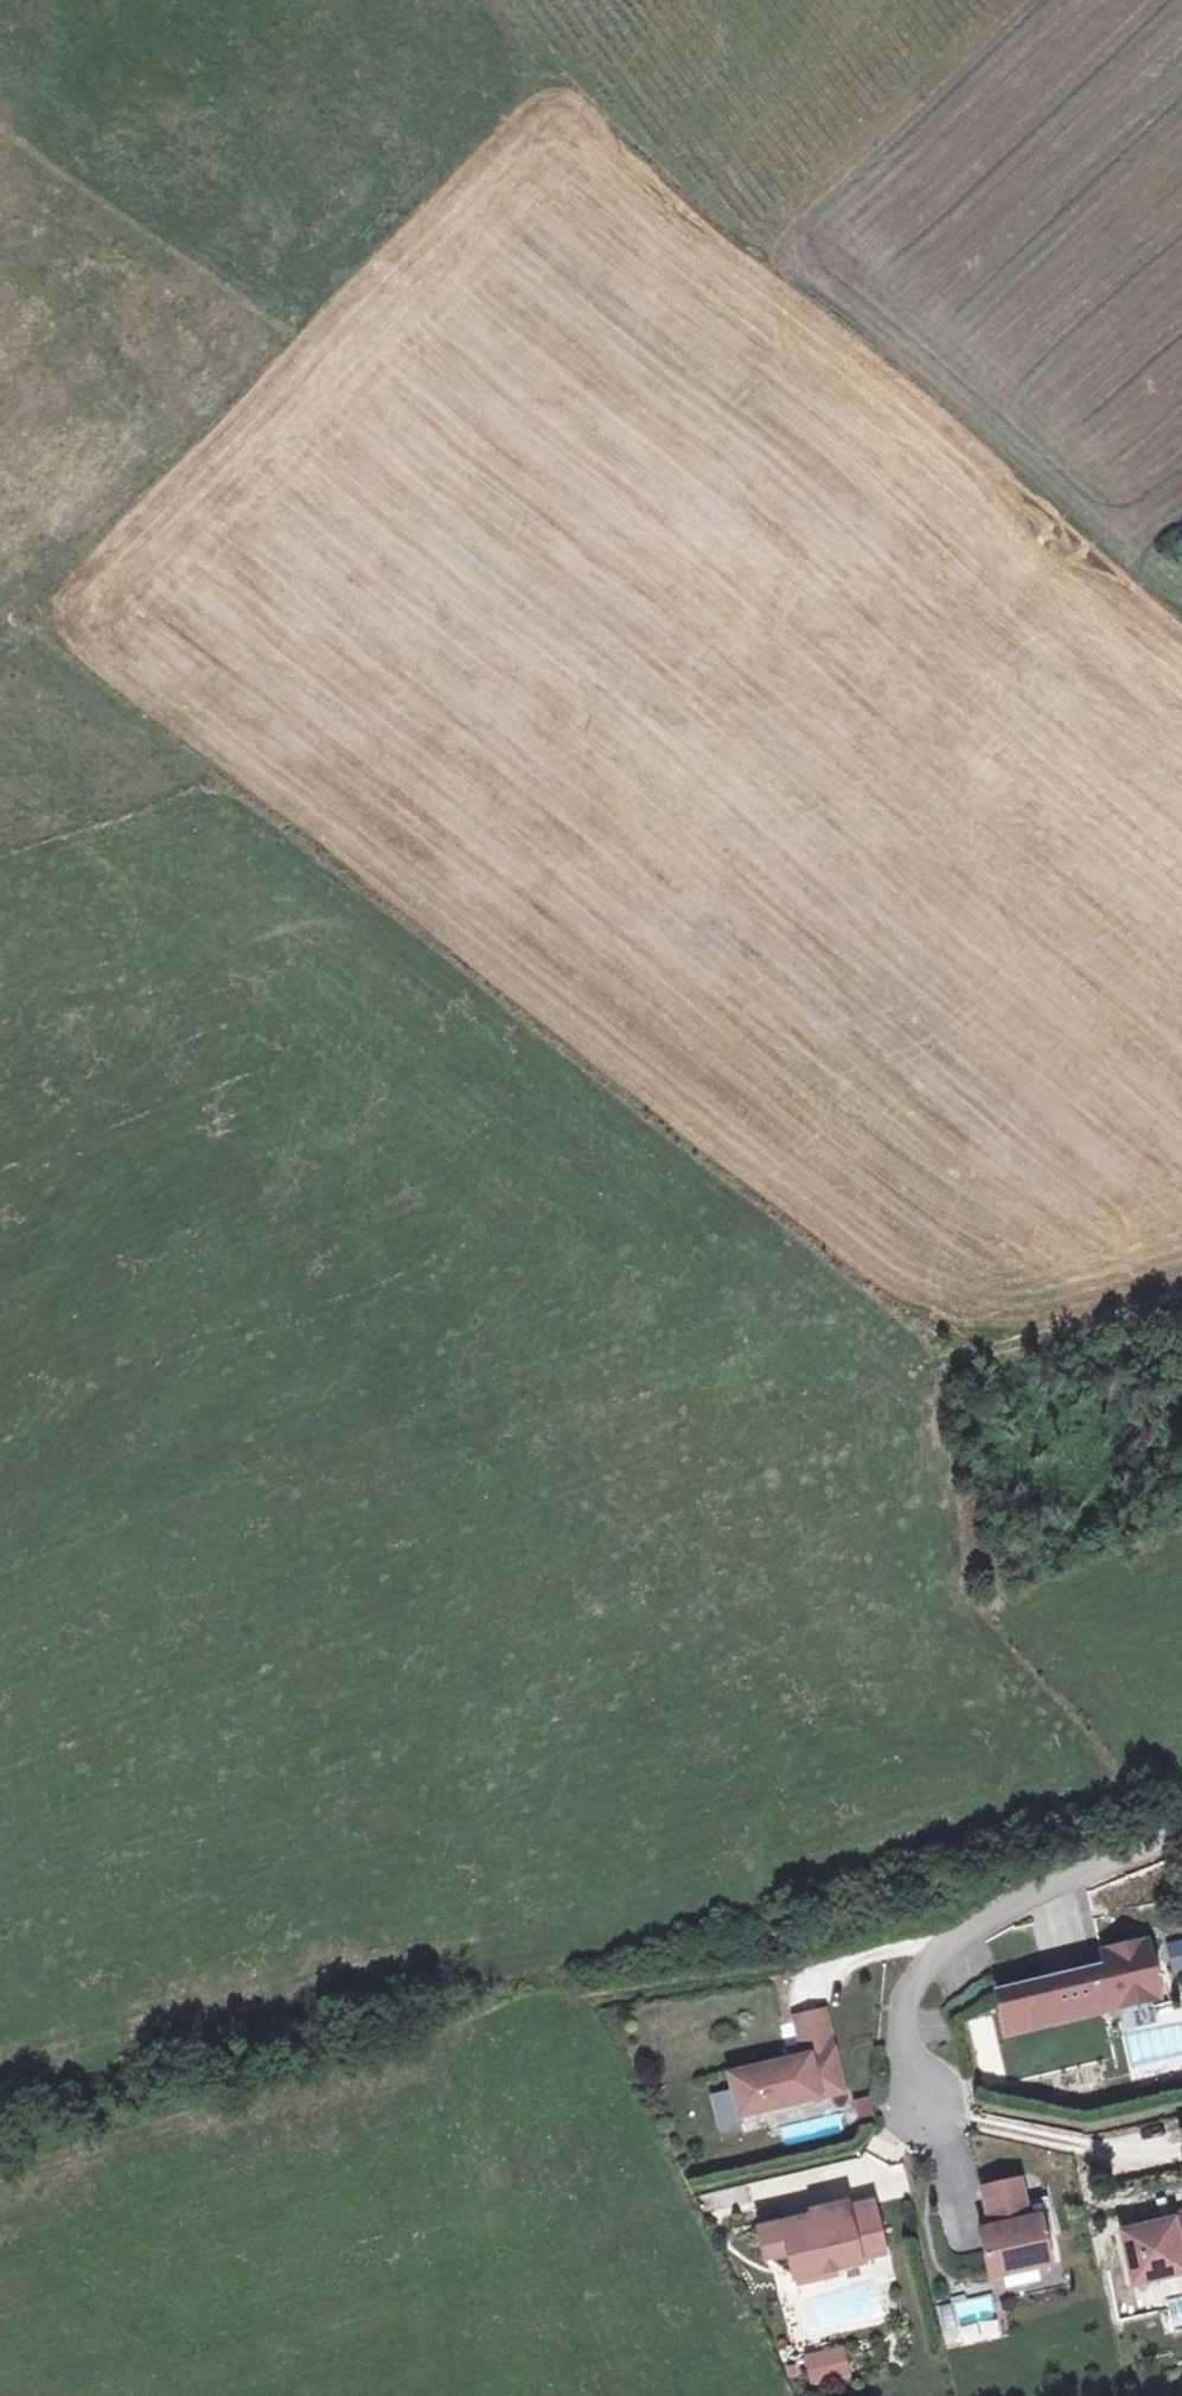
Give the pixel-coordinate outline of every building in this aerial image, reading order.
[(1105,1969),(1023,1989),(1031,2026),(1159,1996),(1148,1945),(1103,1956),(1105,1969)] [(1031,2026),(1023,1989),(994,1996),(1003,2033),(1031,2026)] [(741,2115),(765,2109),(767,2116),(794,2109),(793,2102),(841,2090),(822,2014),(797,2020),(807,2059),(756,2071),(755,2064),(730,2070),(741,2115)] [(868,2104),(853,2107),(858,2126),(873,2122),(868,2104)] [(1010,2187),(972,2195),(980,2235),(985,2255),(974,2258),(980,2284),(1039,2270),(1029,2224),(1018,2226),(1014,2210),(1010,2187)] [(873,2204),(847,2210),(846,2206),(812,2214),(813,2218),(781,2225),(788,2254),(794,2279),(799,2283),(823,2278),(826,2272),(860,2263),(859,2260),(883,2253),(873,2204)] [(1036,2205),(1014,2210),(1018,2226),(1029,2224),(1039,2270),(1051,2268),(1036,2205)] [(1174,2216),(1174,2220),(1175,2224),(1181,2223),(1181,2215),(1174,2216)] [(1122,2232),(1134,2284),(1181,2273),(1181,2223),(1175,2224),(1174,2220),(1156,2223),(1157,2228),(1141,2233),(1140,2227),(1122,2232)] [(788,2254),(781,2225),(759,2231),(765,2259),(788,2254)] [(985,2255),(980,2235),(969,2237),(974,2258),(985,2255)] [(1038,2273),(1003,2279),(1006,2295),(1041,2289),(1038,2273)] [(840,2350),(808,2358),(814,2383),(846,2375),(840,2350)]
